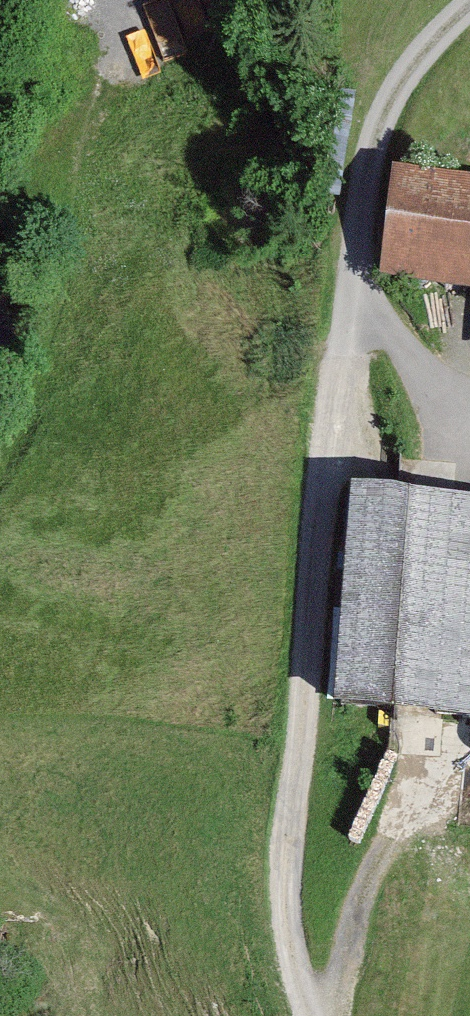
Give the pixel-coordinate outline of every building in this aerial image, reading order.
[(376,272),(469,283),(469,186),(387,176),(376,272)] [(334,705),(469,716),(469,507),(445,505),(449,462),(394,458),(390,500),(351,497),(334,705)]
